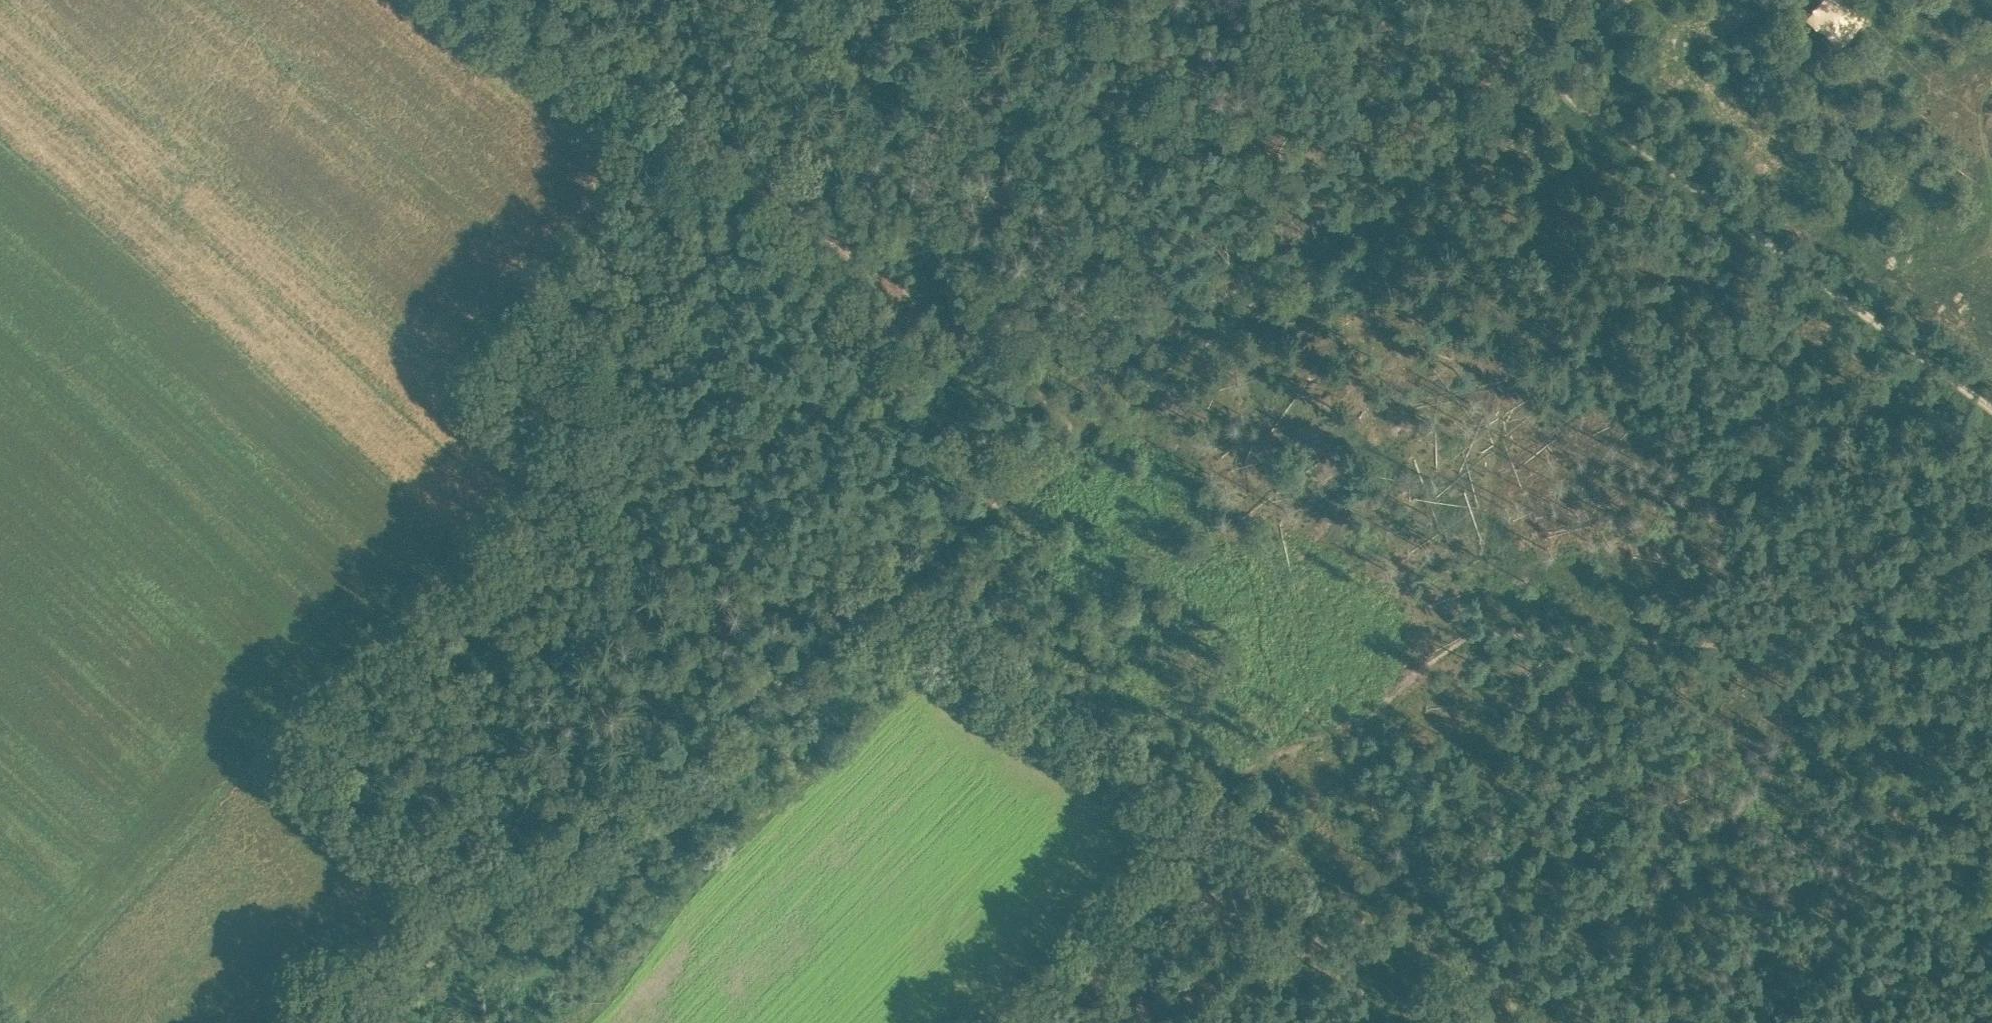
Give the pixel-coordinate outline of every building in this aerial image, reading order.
[(1856,0),(1821,0),(1806,18),(1839,44),(1871,13),(1856,0)]
